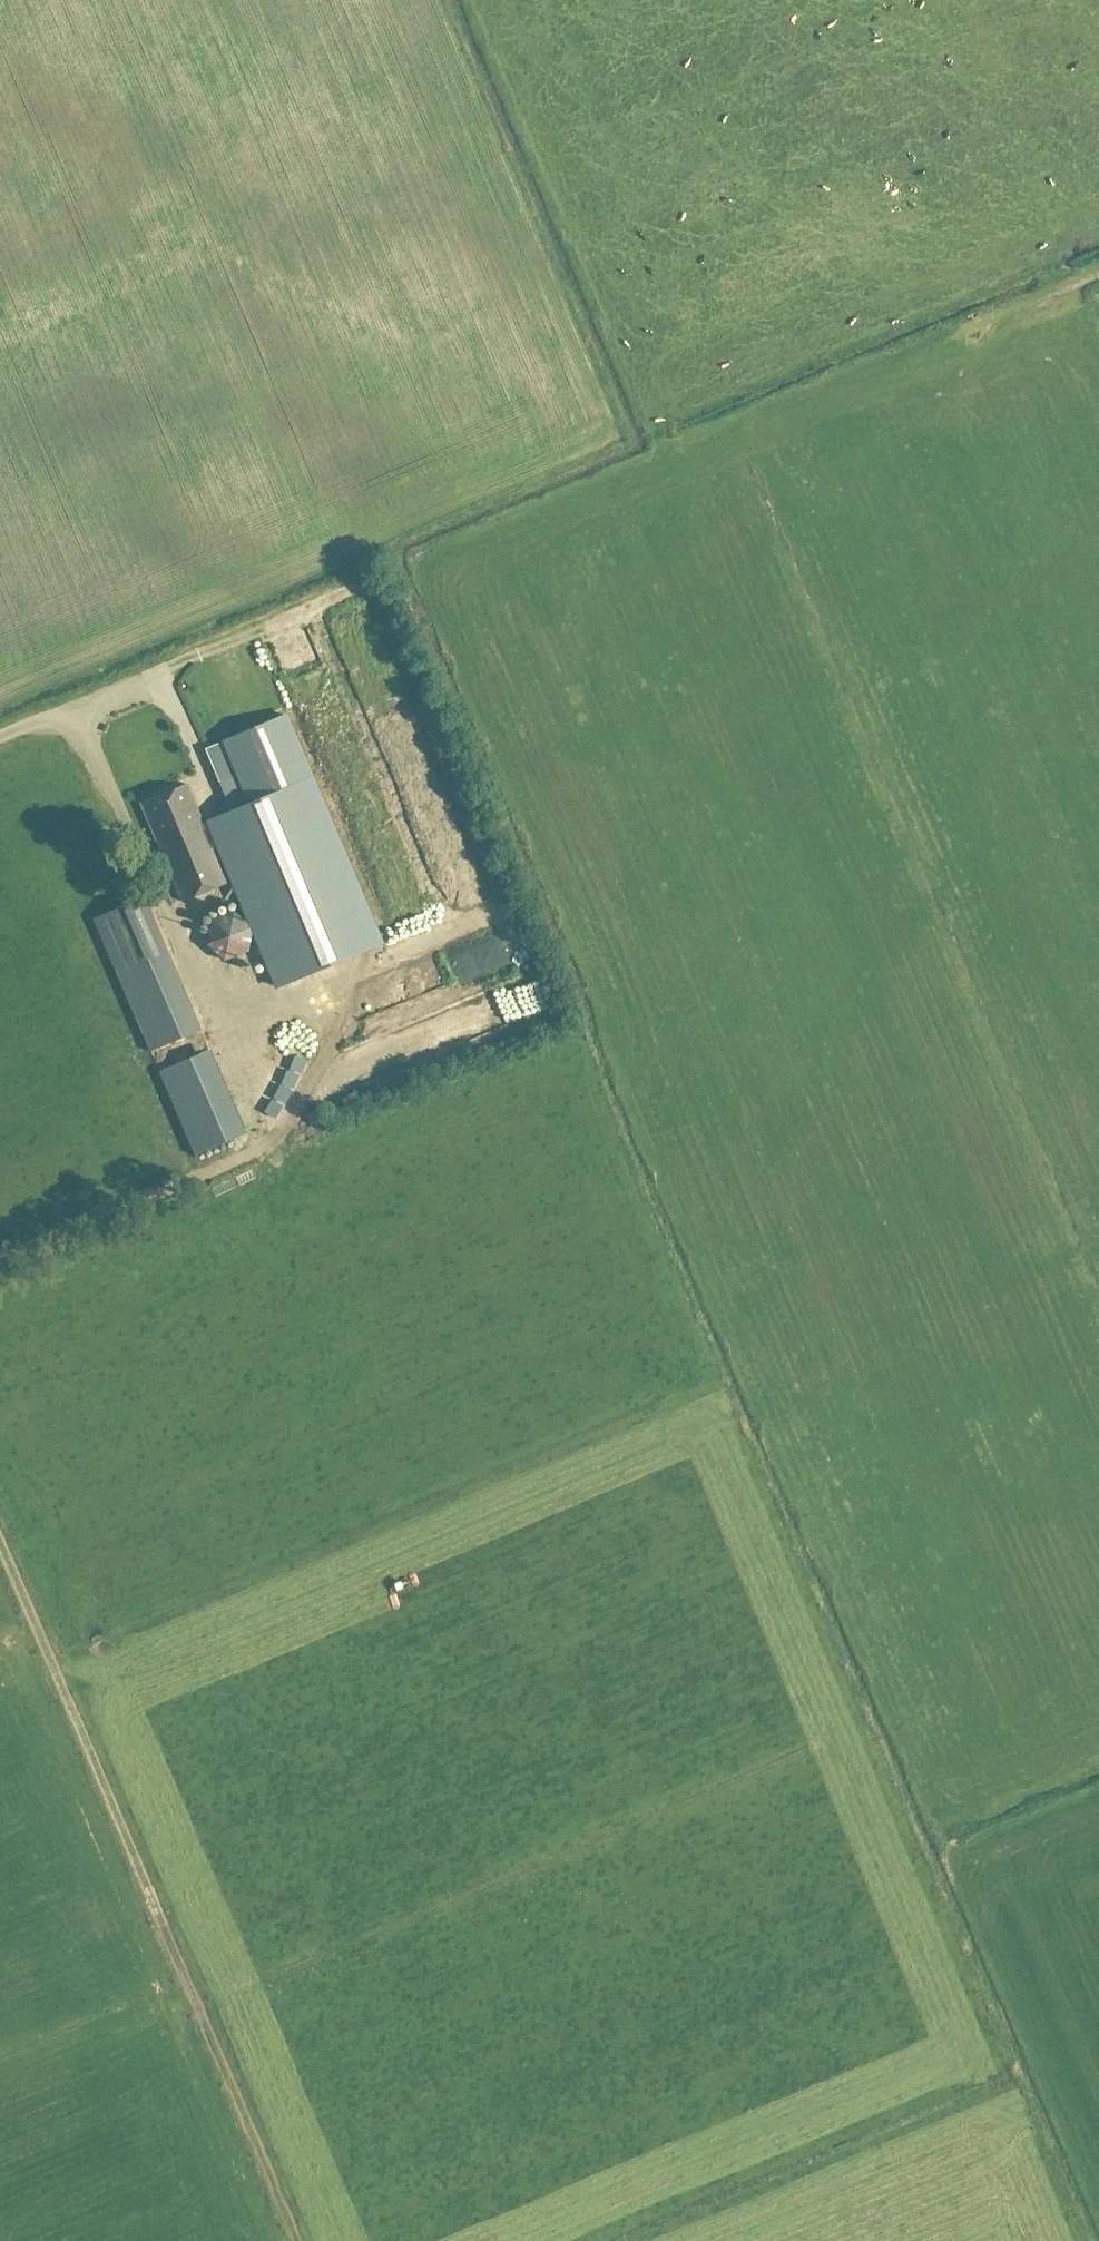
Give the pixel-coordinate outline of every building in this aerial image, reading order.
[(223,742),(250,805),(207,823),(251,927),(254,933),(269,970),(276,988),(380,945),(311,780),(312,779),(286,716),(223,742)] [(141,805),(181,902),(226,883),(186,786),(141,805)] [(198,1033),(194,1024),(144,900),(95,920),(144,1044),(148,1053),(198,1033)] [(254,933),(251,927),(238,912),(210,919),(206,946),(225,962),(248,951),(254,933)] [(282,1035),(281,1042),(304,1044),(306,1017),(289,1015),(287,1035),(282,1035)] [(258,1104),(271,1104),(270,1079),(257,1079),(258,1104)]
